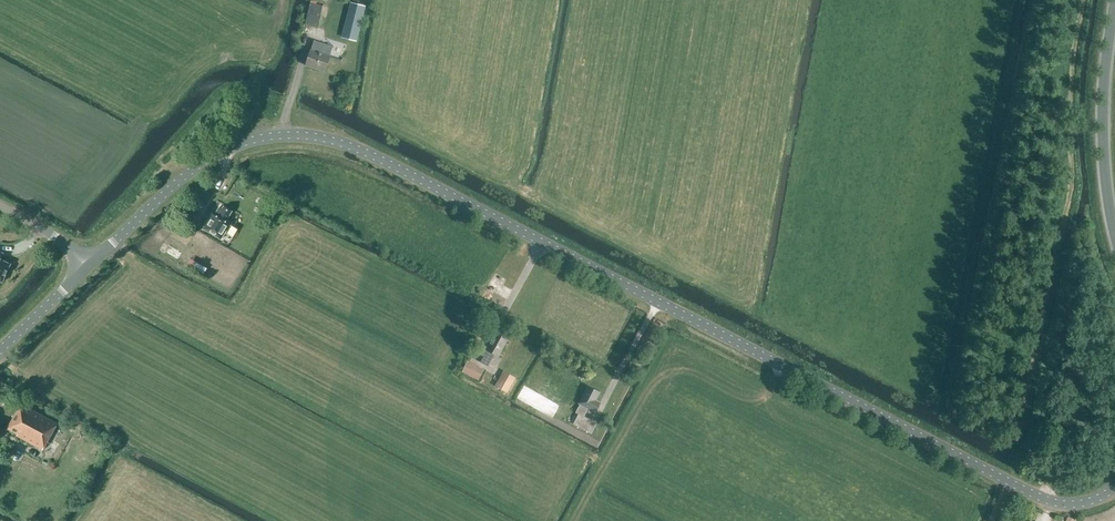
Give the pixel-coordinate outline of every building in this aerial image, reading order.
[(307,14),(320,17),(322,5),(310,2),(307,14)] [(357,41),(366,5),(352,2),(343,38),(357,41)] [(320,17),(307,14),(305,25),(317,28),(320,17)] [(323,54),(325,45),(313,42),(311,50),(310,50),(305,65),(325,71),(330,56),(323,54)] [(192,216),(199,210),(191,203),(185,209),(192,216)] [(220,208),(216,214),(213,212),(203,229),(221,240),(230,225),(225,222),(231,211),(224,207),(223,209),(220,208)] [(178,260),(182,253),(171,246),(168,250),(166,253),(178,260)] [(2,283),(11,264),(1,260),(4,254),(0,252),(0,282),(2,283)] [(498,356),(507,339),(495,333),(486,350),(487,351),(483,358),(489,362),(494,354),(498,356)] [(477,380),(484,369),(467,361),(462,372),(477,380)] [(503,371),(495,386),(507,393),(515,378),(503,371)] [(595,412),(599,403),(595,400),(599,392),(587,386),(578,403),(580,404),(585,407),(595,412)] [(585,407),(580,404),(576,412),(578,414),(573,424),(591,433),(596,423),(580,415),(585,407)] [(53,432),(57,424),(31,410),(30,411),(20,406),(7,429),(17,434),(17,436),(44,451),(54,433),(53,432)]
